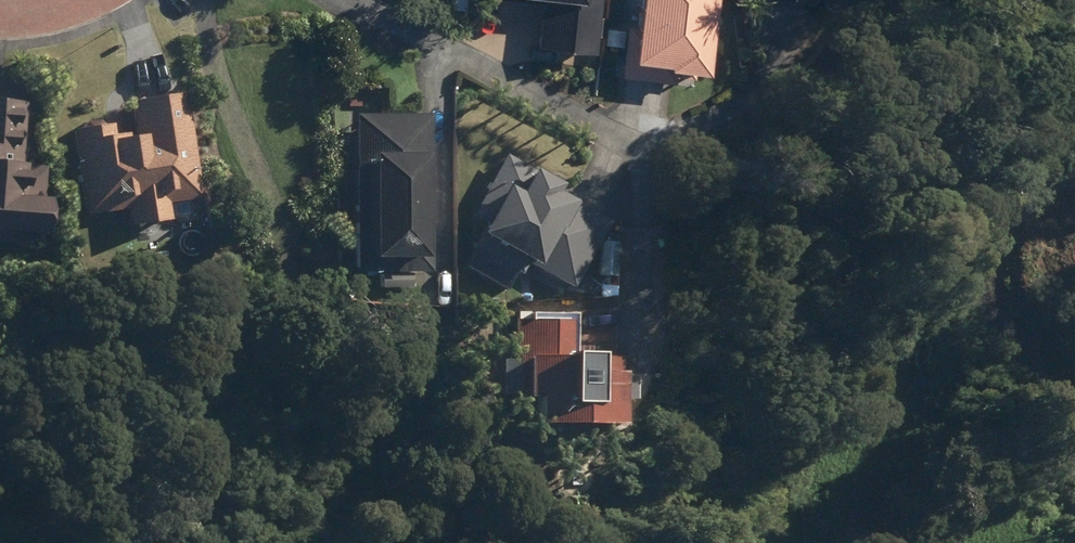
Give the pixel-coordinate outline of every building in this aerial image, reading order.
[(591,51),(596,1),(596,0),(518,0),(537,2),(533,45),(591,51)] [(689,70),(695,70),(698,71),(705,0),(628,0),(625,28),(622,27),(617,77),(670,83),(671,76),(688,78),(689,70)] [(106,127),(68,131),(81,212),(123,208),(124,225),(164,219),(161,202),(192,198),(178,98),(126,103),(130,135),(107,138),(106,127)] [(20,246),(21,234),(31,235),(37,169),(12,166),(17,108),(0,106),(0,244),(20,246)] [(349,272),(423,273),(425,115),(350,114),(349,272)] [(470,242),(518,269),(520,265),(522,262),(567,287),(602,224),(544,191),(548,184),(501,158),(472,209),(480,214),(468,236),(472,238),(470,242)] [(604,287),(611,287),(614,235),(604,234),(603,243),(596,243),(593,278),(604,278),(604,287)] [(512,322),(512,356),(518,356),(518,394),(531,393),(531,425),(611,426),(611,375),(585,375),(585,355),(567,355),(567,322),(512,322)]
